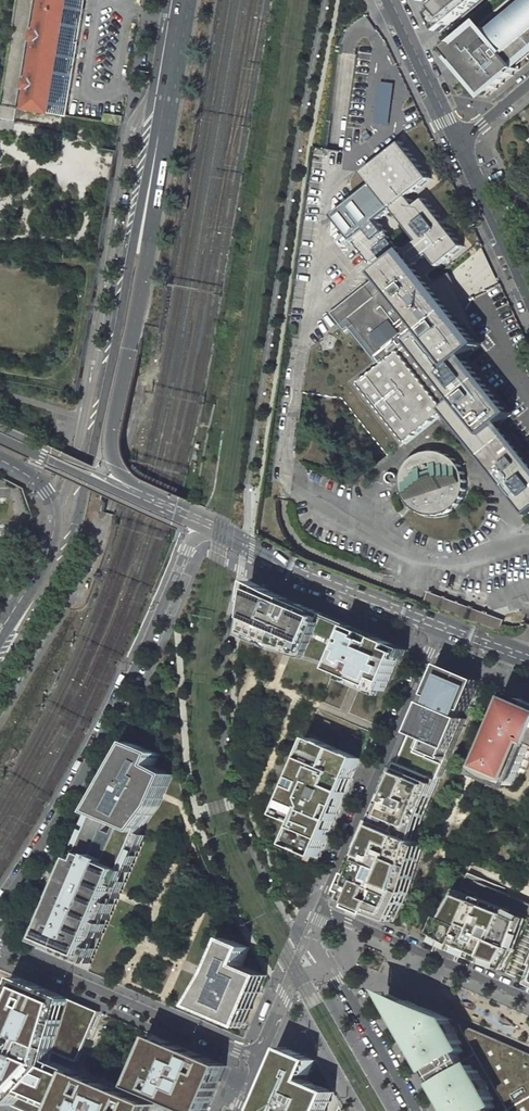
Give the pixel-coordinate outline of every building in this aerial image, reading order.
[(1,105),(16,108),(34,0),(19,0),(1,105)] [(42,112),(67,116),(84,8),(85,0),(60,0),(42,112)] [(445,4),(435,12),(440,19),(438,21),(445,30),(480,1),(479,0),(442,0),(445,4)] [(484,41),(474,29),(450,50),(477,82),(489,96),(520,70),(518,67),(516,65),(528,54),(528,3),(484,41)] [(2,107),(0,117),(0,119),(16,121),(18,109),(2,107)] [(124,117),(105,114),(104,122),(122,125),(124,117)] [(362,134),(367,141),(372,136),(368,130),(362,134)] [(417,267),(430,258),(439,269),(467,247),(427,197),(418,204),(413,197),(435,179),(404,140),(389,151),(363,172),(372,184),(332,215),(372,266),(383,258),(389,266),(380,273),(388,283),(413,263),(417,267)] [(345,187),(348,173),(342,172),(339,186),(345,187)] [(417,267),(413,263),(388,283),(345,317),(382,363),(357,383),(406,445),(446,413),(528,515),(528,514),(528,464),(499,426),(507,419),(511,415),(467,358),(479,347),(479,346),(447,306),(417,267)] [(401,491),(403,496),(405,501),(408,505),(412,509),(417,512),(421,514),(427,516),(432,516),(437,516),(443,515),(448,513),(453,511),(457,507),(461,503),(463,499),(466,494),(467,489),(468,483),(467,478),(466,472),(464,467),(461,463),(457,459),(453,455),(448,452),(443,451),(438,449),(433,449),(427,450),(422,451),(417,453),(413,457),(409,460),(405,464),(403,469),(401,474),(400,480),(400,485),(401,491)] [(286,597),(253,581),(250,602),(253,603),(249,632),(279,645),(324,657),(338,663),(335,668),(335,669),(358,679),(386,691),(393,675),(405,648),(286,597)] [(253,603),(250,602),(249,602),(244,636),(277,650),(285,652),(288,653),(292,654),(322,662),(335,668),(338,663),(324,657),(279,645),(249,632),(253,603)] [(493,630),(501,633),(504,626),(496,623),(493,630)] [(344,902),(392,923),(408,891),(423,844),(417,842),(418,839),(416,838),(410,836),(418,811),(433,775),(439,777),(441,778),(448,762),(431,755),(433,751),(450,758),(467,717),(463,715),(459,714),(462,706),(466,708),(478,680),(448,667),(434,698),(436,699),(434,703),(429,701),(403,762),(404,762),(388,798),(389,799),(378,824),(357,874),(356,874),(344,902)] [(528,745),(528,702),(521,698),(519,702),(513,699),(509,707),(507,706),(479,773),(481,774),(498,782),(499,780),(511,785),(528,745)] [(362,758),(307,735),(293,769),(289,779),(274,813),(290,820),(280,844),(305,854),(319,860),(345,799),(362,760),(362,758)] [(38,941),(43,943),(100,811),(138,744),(133,742),(118,768),(113,778),(106,791),(95,809),(78,849),(74,858),(65,880),(61,889),(38,941)] [(160,754),(138,744),(100,811),(43,943),(85,962),(141,833),(142,829),(139,828),(156,804),(168,775),(154,767),(155,765),(160,754)] [(431,755),(448,762),(450,758),(433,751),(431,755)] [(139,828),(142,829),(159,806),(162,800),(165,793),(173,775),(155,765),(154,767),(168,775),(156,804),(139,828)] [(424,813),(439,777),(433,775),(418,811),(410,836),(416,838),(424,813)] [(141,833),(85,962),(91,964),(118,899),(120,896),(121,893),(146,836),(141,833)] [(469,876),(445,916),(435,940),(507,971),(506,972),(528,982),(528,902),(469,876)] [(214,974),(218,976),(233,941),(229,939),(215,972),(214,974)] [(213,984),(208,992),(200,1005),(243,1024),(264,977),(243,968),(251,949),(233,941),(218,976),(225,979),(221,987),(213,984)] [(216,980),(213,984),(221,987),(225,979),(218,976),(216,980)] [(223,1020),(245,1029),(247,1025),(267,978),(264,977),(243,1024),(200,1005),(208,992),(204,990),(194,1007),(223,1020)] [(20,978),(0,1024),(0,1038),(45,1058),(48,1049),(78,1062),(99,1011),(20,978)] [(446,1094),(448,1093),(459,1110),(508,1110),(510,1110),(528,1110),(528,1053),(407,1001),(405,1001),(381,989),(413,1038),(416,1036),(429,1060),(427,1061),(446,1094)] [(134,1086),(192,1110),(206,1110),(226,1066),(156,1036),(134,1086)] [(78,1072),(45,1058),(0,1038),(0,1100),(26,1110),(61,1110),(78,1072)] [(316,1060),(287,1048),(260,1110),(321,1110),(330,1090),(307,1081),(316,1060)] [(61,1110),(150,1110),(153,1104),(119,1090),(78,1072),(61,1110)] [(330,1090),(321,1110),(328,1110),(335,1093),(330,1090)]
